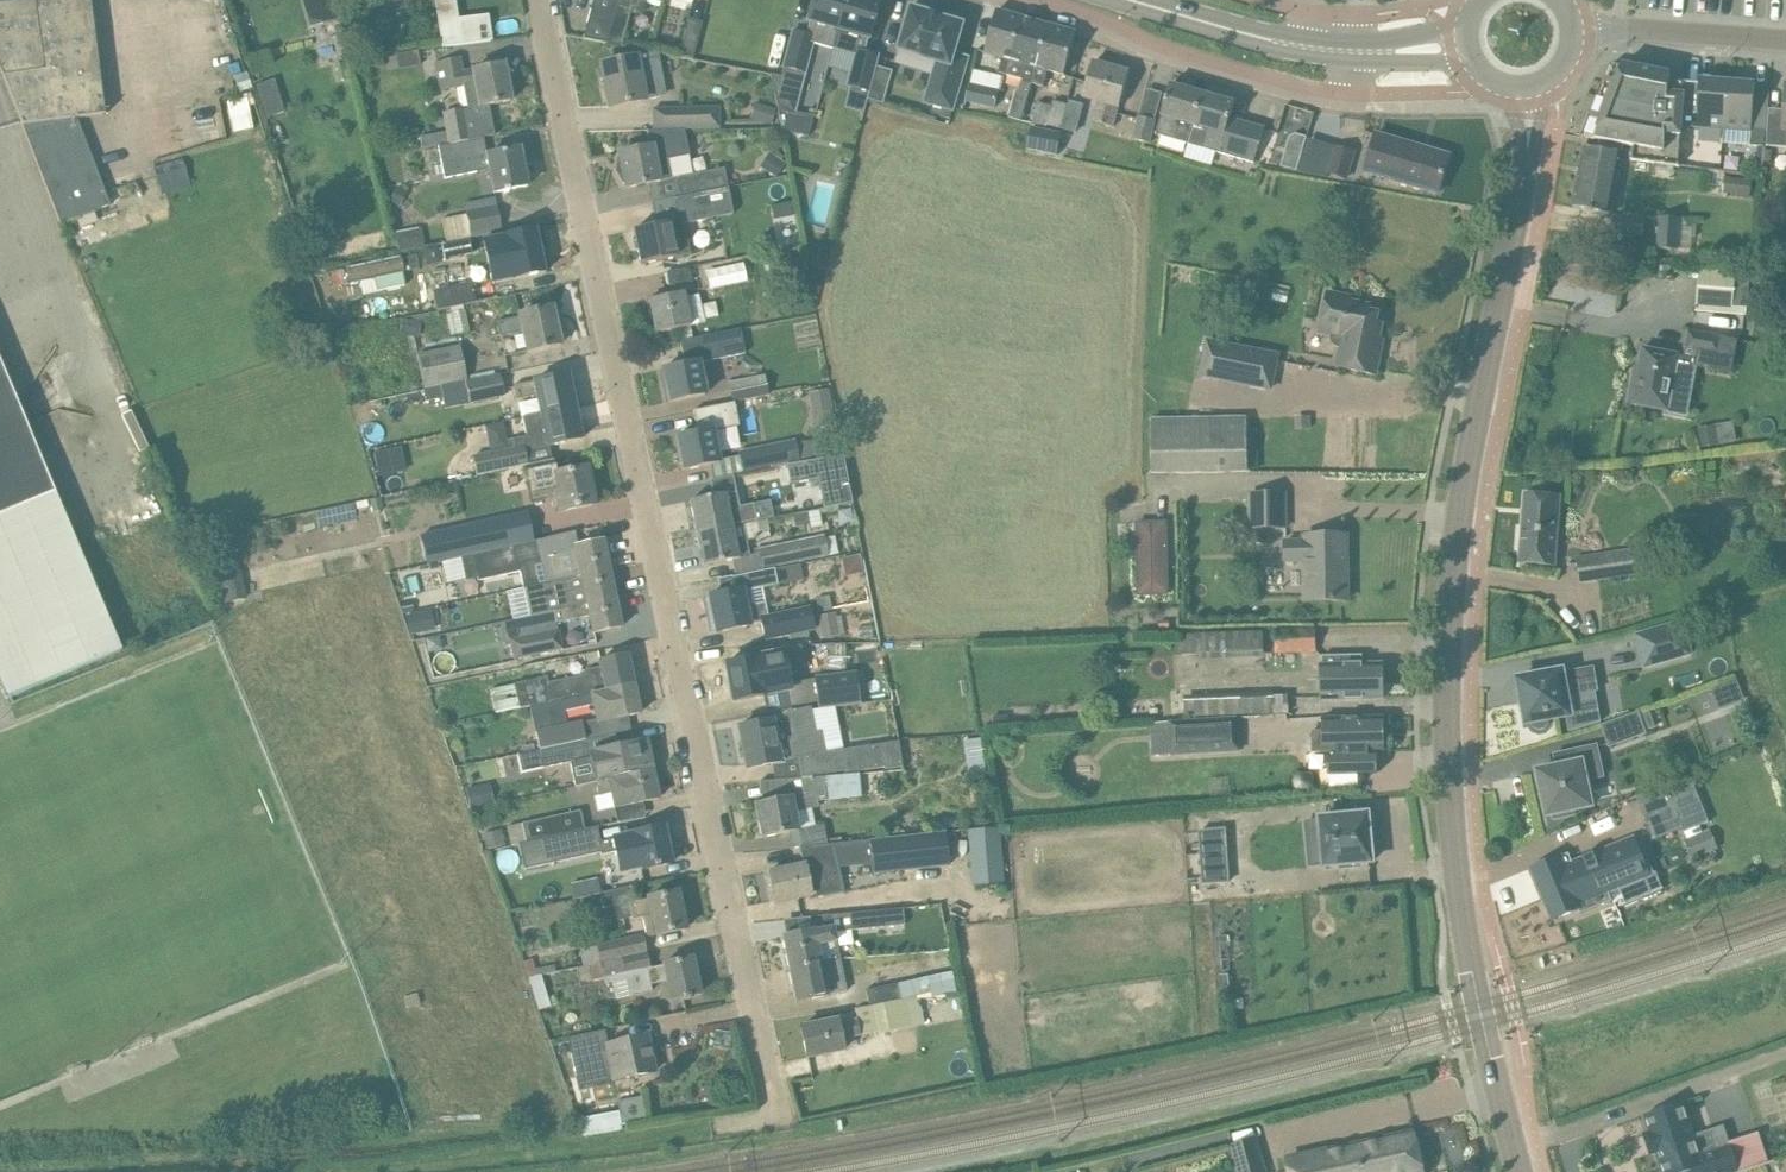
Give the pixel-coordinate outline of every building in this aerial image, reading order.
[(3,76),(22,125),(77,118),(105,115),(97,55),(95,39),(90,0),(0,0),(0,70),(3,76)] [(620,0),(593,0),(584,37),(598,41),(608,43),(608,42),(609,42),(620,0)] [(609,42),(622,45),(632,7),(637,8),(639,2),(644,4),(645,0),(620,0),(609,42)] [(807,20),(808,21),(804,34),(806,34),(813,37),(811,42),(832,48),(837,30),(846,0),(813,0),(807,20)] [(837,30),(832,48),(854,55),(845,85),(867,91),(877,56),(864,52),(879,0),(846,0),(837,30)] [(962,24),(961,23),(944,18),(945,18),(945,17),(929,13),(928,13),(928,14),(909,8),(897,49),(938,61),(926,102),(934,104),(931,113),(950,119),(968,58),(955,54),(963,24),(964,24),(962,24)] [(1006,75),(1022,17),(997,10),(985,52),(1003,57),(998,73),(1006,75)] [(459,18),(442,47),(493,40),(489,14),(459,18)] [(1049,25),(1022,17),(1006,75),(1022,80),(1019,90),(1017,89),(1009,118),(1021,121),(1032,83),(1033,83),(1049,25)] [(703,22),(689,18),(679,55),(692,58),(703,22)] [(1049,25),(1033,83),(1044,86),(1049,70),(1065,74),(1076,33),(1049,25)] [(769,79),(798,88),(811,42),(813,37),(806,34),(804,34),(793,31),(779,76),(768,74),(769,79)] [(658,53),(633,48),(635,57),(601,64),(610,107),(644,100),(662,96),(657,73),(661,72),(658,53)] [(460,57),(437,61),(442,89),(464,85),(468,109),(462,110),(468,140),(482,137),(495,134),(489,105),(510,101),(503,63),(462,71),(460,57)] [(344,62),(334,65),(338,80),(348,78),(344,62)] [(1130,72),(1093,62),(1084,96),(1098,100),(1092,121),(1111,127),(1117,107),(1119,108),(1130,72)] [(1614,63),(1586,137),(1634,148),(1631,162),(1679,165),(1682,126),(1684,84),(1684,83),(1670,82),(1670,74),(1614,63)] [(285,112),(274,79),(256,85),(266,117),(285,112)] [(1684,84),(1682,126),(1724,129),(1728,81),(1700,79),(1700,84),(1684,83),(1684,84)] [(1755,83),(1728,81),(1724,129),(1753,131),(1752,146),(1765,147),(1770,91),(1769,91),(1768,100),(1754,99),(1755,83)] [(1000,90),(970,83),(965,101),(996,108),(1000,90)] [(1203,94),(1171,84),(1157,134),(1188,144),(1203,94)] [(870,90),(867,101),(883,105),(886,94),(870,90)] [(1784,118),(1768,117),(1766,145),(1785,146),(1785,92),(1784,118)] [(1259,139),(1260,135),(1262,127),(1247,123),(1243,135),(1227,130),(1235,103),(1203,94),(1188,144),(1204,148),(1252,162),(1259,139)] [(229,100),(235,131),(256,127),(250,95),(229,100)] [(1061,128),(1065,112),(1068,103),(1054,100),(1053,105),(1037,102),(1032,123),(1049,127),(1049,125),(1061,128)] [(755,103),(751,118),(771,124),(775,110),(755,103)] [(720,128),(720,106),(652,108),(652,129),(720,128)] [(813,116),(778,109),(783,130),(808,136),(814,112),(813,116)] [(462,110),(444,113),(448,131),(450,143),(468,140),(462,110)] [(1155,120),(1140,116),(1133,139),(1149,143),(1155,120)] [(77,118),(22,125),(60,224),(110,205),(77,118)] [(1032,127),(1028,149),(1058,154),(1062,133),(1032,127)] [(690,155),(685,130),(647,131),(650,146),(619,152),(622,168),(618,170),(623,184),(625,183),(626,188),(659,181),(671,179),(667,160),(690,155)] [(450,143),(448,131),(420,136),(422,148),(439,145),(439,146),(450,143)] [(1450,156),(1377,135),(1366,171),(1439,192),(1450,156)] [(487,155),(483,138),(468,141),(450,143),(450,144),(438,146),(445,178),(490,169),(494,192),(504,190),(505,192),(509,191),(509,189),(528,186),(527,185),(520,149),(520,148),(487,155)] [(1622,153),(1585,146),(1574,207),(1611,214),(1622,153)] [(1353,152),(1335,147),(1328,173),(1346,178),(1353,152)] [(1284,156),(1281,166),(1297,171),(1302,155),(1292,152),(1284,156)] [(769,153),(760,166),(775,177),(784,163),(769,153)] [(164,192),(193,184),(188,166),(159,174),(164,192)] [(679,196),(674,197),(675,198),(704,192),(728,187),(728,186),(724,168),(675,178),(679,196)] [(1752,179),(1726,176),(1723,194),(1750,197),(1752,179)] [(772,182),(781,224),(796,221),(787,179),(772,182)] [(408,191),(397,185),(389,202),(400,208),(408,191)] [(656,225),(634,229),(641,264),(690,254),(684,224),(709,218),(733,214),(728,187),(704,192),(675,198),(652,203),(656,225)] [(466,214),(443,219),(447,242),(502,231),(497,208),(466,214)] [(1645,218),(1615,216),(1614,233),(1643,235),(1645,218)] [(1679,218),(1661,217),(1659,248),(1677,250),(1679,218)] [(536,229),(483,240),(493,283),(545,272),(541,255),(543,255),(541,245),(539,246),(536,229)] [(1769,256),(1785,258),(1785,241),(1771,239),(1769,256)] [(809,249),(807,263),(826,267),(828,252),(809,249)] [(401,257),(347,269),(350,284),(375,279),(403,273),(404,273),(401,257)] [(1656,259),(1655,273),(1667,273),(1668,260),(1656,259)] [(1703,266),(1699,313),(1746,316),(1749,270),(1703,266)] [(673,294),(649,299),(656,333),(690,326),(684,293),(694,291),(689,267),(667,272),(670,286),(671,286),(673,294)] [(403,273),(375,279),(377,290),(406,284),(403,273)] [(471,282),(432,290),(436,310),(476,302),(471,282)] [(1352,298),(1328,293),(1320,331),(1333,334),(1332,338),(1333,343),(1337,346),(1341,347),(1337,367),(1375,374),(1383,339),(1379,338),(1382,323),(1374,321),(1375,318),(1372,314),(1369,314),(1371,306),(1351,302),(1352,298)] [(561,344),(552,307),(519,314),(520,316),(497,321),(500,336),(523,331),(527,352),(561,344)] [(458,341),(451,308),(403,319),(410,352),(458,341)] [(745,353),(740,329),(680,341),(684,364),(663,368),(670,402),(705,395),(698,362),(745,353)] [(1688,330),(1684,348),(1686,348),(1698,350),(1719,354),(1722,337),(1688,330)] [(1280,354),(1206,338),(1198,376),(1272,391),(1280,354)] [(440,386),(467,381),(460,345),(417,354),(424,390),(441,386),(440,386)] [(1633,379),(1628,403),(1652,407),(1688,414),(1699,359),(1697,358),(1698,350),(1686,348),(1684,348),(1683,355),(1666,352),(1643,348),(1637,380),(1633,379)] [(11,698),(125,650),(0,357),(0,672),(11,698)] [(501,374),(467,381),(440,386),(441,386),(443,398),(445,408),(506,396),(501,374)] [(537,395),(541,413),(574,406),(567,374),(534,381),(513,386),(516,399),(537,395)] [(769,395),(765,375),(728,382),(732,402),(769,395)] [(441,386),(424,390),(426,401),(443,398),(441,386)] [(829,389),(809,392),(811,407),(832,403),(829,389)] [(739,425),(735,402),(695,410),(698,424),(700,424),(701,432),(677,436),(684,470),(719,463),(712,430),(739,425)] [(574,406),(541,413),(522,417),(526,436),(512,438),(514,447),(472,455),(476,475),(499,471),(530,464),(527,450),(548,446),(581,439),(574,406)] [(1246,472),(1245,419),(1150,421),(1152,474),(1246,472)] [(1715,425),(1699,428),(1702,446),(1718,443),(1715,425)] [(795,440),(738,451),(742,474),(763,470),(822,458),(818,438),(796,442),(795,440)] [(407,471),(402,448),(373,453),(378,477),(407,471)] [(843,454),(786,465),(789,484),(817,478),(823,509),(852,504),(843,454)] [(554,461),(527,467),(534,499),(556,495),(560,511),(595,504),(587,468),(557,475),(554,461)] [(712,496),(690,500),(697,533),(742,524),(757,521),(753,504),(738,507),(735,492),(732,477),(724,478),(721,479),(709,481),(712,496)] [(1561,495),(1525,492),(1520,563),(1555,566),(1561,495)] [(1285,527),(1285,493),(1250,494),(1251,527),(1285,527)] [(380,497),(370,500),(372,510),(383,508),(380,497)] [(806,512),(792,515),(794,527),(809,525),(806,512)] [(504,515),(422,533),(429,564),(462,557),(511,546),(504,515)] [(767,519),(757,521),(759,532),(769,530),(767,519)] [(1168,520),(1136,521),(1138,596),(1170,595),(1168,520)] [(742,574),(744,574),(772,568),(829,556),(824,535),(754,550),(755,555),(748,556),(742,524),(697,533),(703,566),(733,560),(733,559),(738,558),(742,574)] [(834,536),(825,538),(829,556),(838,554),(834,536)] [(1348,600),(1347,536),(1306,536),(1306,541),(1285,541),(1286,561),(1306,561),(1306,600),(1348,600)] [(550,554),(546,538),(511,546),(462,557),(467,579),(477,577),(478,581),(520,572),(523,588),(609,570),(603,540),(575,546),(575,548),(550,554)] [(1654,571),(1650,546),(1576,557),(1580,582),(1654,571)] [(747,590),(775,584),(772,568),(744,574),(747,590)] [(246,596),(241,570),(218,575),(223,601),(246,596)] [(523,588),(530,616),(615,598),(609,570),(523,588)] [(753,605),(752,602),(745,603),(743,589),(710,595),(713,613),(708,615),(711,629),(716,628),(717,632),(750,625),(757,624),(754,612),(754,610),(753,605)] [(530,616),(523,618),(527,635),(559,628),(558,623),(590,616),(594,633),(621,627),(615,598),(587,604),(554,611),(530,616)] [(757,624),(762,623),(765,640),(814,630),(810,608),(769,617),(766,603),(753,605),(754,610),(754,612),(757,624)] [(431,609),(407,614),(411,633),(435,628),(431,609)] [(840,635),(836,612),(817,616),(822,639),(840,635)] [(1682,621),(1637,635),(1646,667),(1691,653),(1682,621)] [(563,649),(559,628),(509,639),(514,660),(563,649)] [(1315,652),(1315,629),(1275,629),(1275,653),(1315,652)] [(1264,656),(1263,631),(1196,633),(1197,658),(1264,656)] [(847,671),(847,644),(827,645),(827,670),(847,671)] [(746,658),(726,663),(733,701),(778,692),(786,690),(792,689),(791,683),(789,671),(805,668),(801,646),(744,648),(746,658)] [(496,713),(562,699),(606,690),(634,684),(627,655),(600,661),(601,667),(586,670),(587,675),(549,683),(547,677),(515,684),(491,689),(496,713)] [(1362,656),(1324,657),(1324,665),(1322,665),(1322,699),(1384,698),(1383,664),(1362,664),(1362,656)] [(1563,673),(1563,671),(1519,679),(1527,723),(1531,722),(1534,727),(1539,729),(1545,728),(1548,724),(1549,719),(1571,715),(1568,699),(1579,697),(1579,694),(1599,691),(1594,667),(1563,673)] [(792,689),(786,690),(789,707),(809,703),(818,701),(818,708),(861,703),(857,673),(815,678),(791,683),(792,689)] [(640,713),(634,684),(606,690),(562,699),(564,711),(594,704),(597,722),(640,713)] [(1238,717),(1290,714),(1289,700),(1274,701),(1274,691),(1184,696),(1185,719),(1193,718),(1193,720),(1238,717)] [(753,724),(740,727),(748,768),(778,762),(778,763),(795,760),(799,759),(801,778),(812,777),(812,776),(844,770),(844,773),(884,767),(885,768),(901,766),(900,747),(899,741),(824,754),(820,731),(814,732),(811,709),(775,712),(752,715),(753,724)] [(1638,713),(1603,726),(1610,746),(1646,733),(1638,713)] [(1240,750),(1238,717),(1193,720),(1193,718),(1185,719),(1185,720),(1172,720),(1174,754),(1240,750)] [(1385,751),(1384,717),(1324,718),(1324,730),(1314,730),(1314,752),(1336,752),(1336,757),(1328,757),(1329,775),(1378,774),(1377,757),(1369,757),(1369,751),(1385,751)] [(540,749),(585,739),(582,722),(536,731),(540,749)] [(585,739),(540,749),(543,767),(573,761),(575,773),(572,774),(575,786),(596,781),(596,782),(624,776),(652,770),(645,740),(618,746),(618,748),(589,755),(585,739)] [(1555,754),(1558,767),(1538,771),(1548,815),(1553,814),(1554,819),(1576,815),(1574,809),(1591,805),(1586,780),(1604,776),(1597,745),(1555,754)] [(624,776),(596,782),(599,796),(611,793),(614,808),(630,805),(658,799),(652,770),(624,776)] [(767,781),(767,782),(771,801),(755,804),(762,838),(785,833),(802,830),(798,809),(818,806),(818,801),(826,800),(827,805),(863,801),(863,775),(848,776),(847,774),(844,774),(812,777),(801,778),(767,781)] [(1690,776),(1636,797),(1652,836),(1653,839),(1681,828),(1683,827),(1687,839),(1703,831),(1700,825),(1709,822),(1690,776)] [(494,804),(490,784),(466,789),(470,808),(494,804)] [(584,829),(580,811),(507,827),(512,845),(519,844),(584,829)] [(1373,861),(1368,814),(1321,819),(1325,866),(1339,865),(1340,869),(1359,867),(1358,863),(1373,861)] [(584,829),(519,844),(525,869),(601,852),(602,856),(618,852),(619,855),(622,871),(641,866),(642,870),(672,863),(671,860),(678,858),(675,844),(668,846),(664,827),(641,832),(634,833),(634,834),(615,838),(600,841),(597,826),(584,829)] [(1000,827),(967,829),(972,886),(1004,883),(1000,827)] [(502,829),(483,834),(487,849),(506,845),(502,829)] [(1229,882),(1226,829),(1200,831),(1204,883),(1229,882)] [(1688,839),(1685,840),(1693,859),(1718,849),(1710,829),(1703,831),(1687,839),(1688,839)] [(945,832),(869,840),(871,857),(873,873),(883,872),(948,865),(949,865),(945,832)] [(1634,839),(1582,861),(1589,879),(1602,874),(1608,890),(1619,886),(1626,903),(1663,889),(1657,873),(1655,874),(1644,847),(1638,849),(1634,839)] [(803,864),(769,871),(775,903),(809,896),(810,899),(844,892),(834,844),(803,847),(800,847),(799,848),(803,864)] [(1569,853),(1533,868),(1554,920),(1579,910),(1581,914),(1613,901),(1608,890),(1602,874),(1589,879),(1582,861),(1573,864),(1569,853)] [(627,888),(600,893),(603,908),(629,903),(630,903),(627,888)] [(630,903),(629,903),(633,920),(643,917),(647,937),(656,935),(686,928),(678,892),(655,897),(648,898),(648,899),(630,903)] [(901,909),(850,913),(852,930),(903,925),(901,909)] [(805,932),(782,937),(789,969),(840,959),(833,927),(824,929),(816,931),(816,930),(805,932)] [(583,966),(646,952),(642,936),(579,950),(583,966)] [(616,997),(652,990),(651,984),(666,981),(670,1000),(683,997),(684,1000),(690,999),(690,996),(701,993),(700,992),(693,960),(693,958),(649,968),(646,952),(589,964),(593,980),(605,977),(606,982),(613,981),(616,997)] [(840,959),(789,969),(796,1002),(819,997),(828,995),(828,994),(846,991),(840,959)] [(555,972),(528,978),(539,1010),(551,1007),(541,975),(557,972),(557,971),(555,972)] [(865,990),(869,1006),(918,1001),(918,999),(957,995),(953,972),(865,990)] [(918,1001),(869,1006),(869,1007),(874,1006),(879,1033),(911,1027),(923,1024),(918,1001)] [(860,1035),(857,1019),(838,1023),(838,1020),(801,1027),(807,1057),(843,1050),(841,1038),(860,1035)] [(605,1030),(568,1038),(575,1072),(595,1068),(599,1083),(614,1080),(632,1076),(655,1071),(647,1036),(624,1041),(608,1045),(605,1030)] [(741,1066),(733,1068),(736,1079),(744,1077),(741,1066)] [(1643,1133),(1650,1155),(1658,1152),(1665,1171),(1739,1171),(1731,1146),(1717,1151),(1711,1133),(1694,1139),(1682,1104),(1646,1116),(1651,1131),(1643,1133)] [(622,1128),(619,1109),(580,1115),(583,1135),(622,1128)] [(1415,1131),(1287,1159),(1290,1171),(1424,1171),(1415,1131)] [(1256,1138),(1229,1146),(1237,1171),(1266,1171),(1256,1138)]
